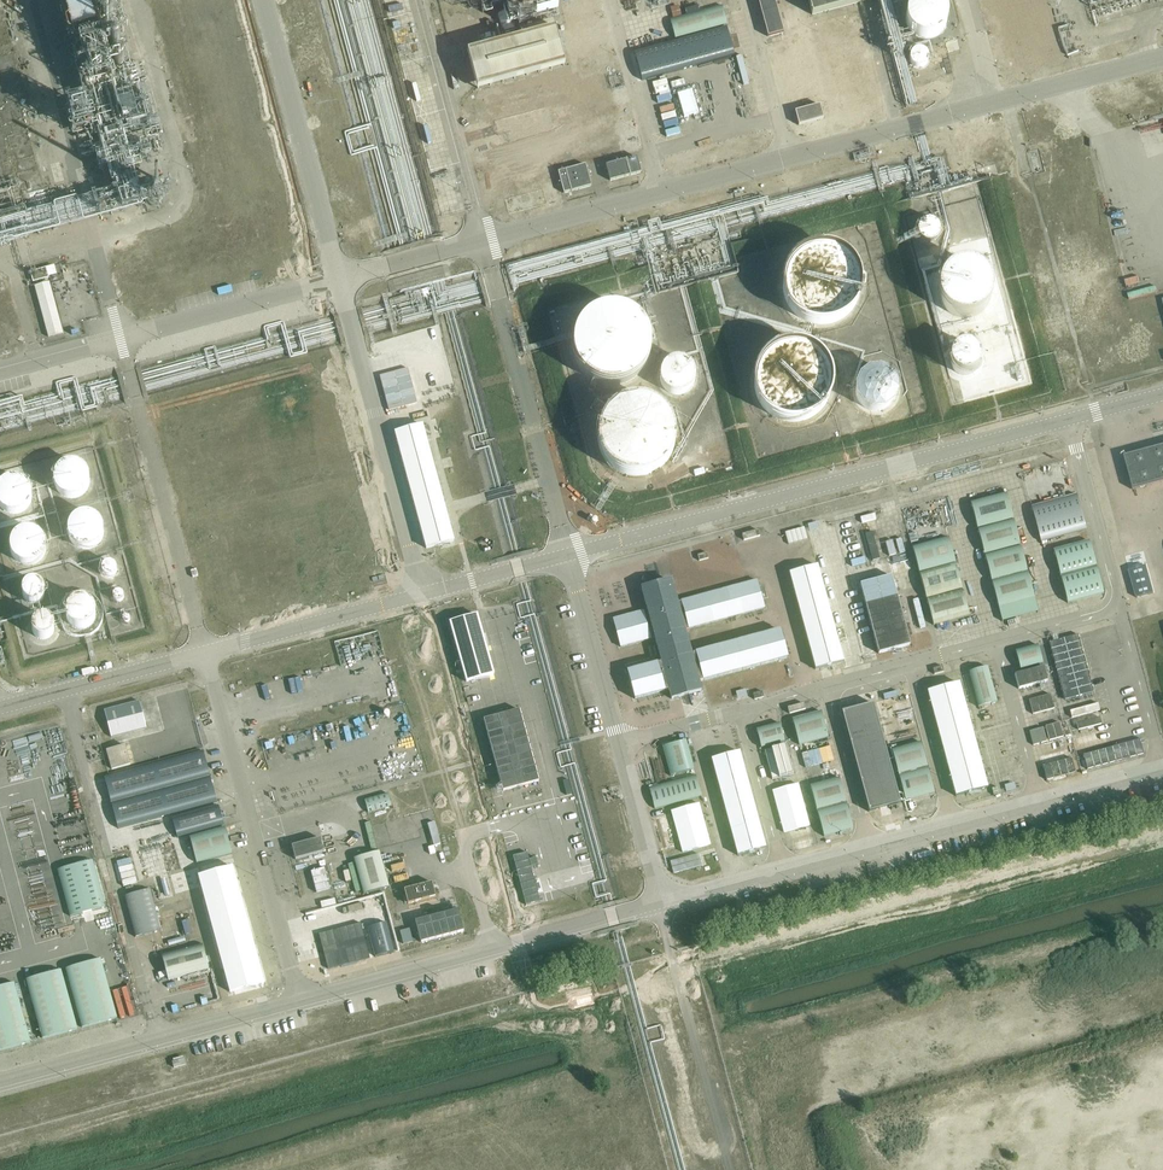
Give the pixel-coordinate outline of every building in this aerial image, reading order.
[(472,5),(480,3),(482,9),(498,5),(503,28),(559,13),(555,0),(470,0),(472,5)] [(646,10),(658,5),(656,0),(642,0),(646,10)] [(783,32),(775,0),(758,0),(768,36),(783,32)] [(813,14),(865,0),(809,0),(813,14)] [(907,24),(911,31),(916,35),(923,38),(930,38),(937,35),(942,31),(946,25),(947,19),(947,13),(944,7),(941,2),(937,0),(917,0),(913,2),(908,9),(906,17),(907,24)] [(722,6),(669,20),(674,39),(727,24),(722,6)] [(641,80),(734,55),(726,27),(634,52),(641,80)] [(477,89),(565,65),(555,29),(467,52),(477,89)] [(910,50),(911,54),(913,58),(918,60),(923,59),(927,56),(929,51),(927,46),(923,42),(917,42),(914,44),(911,46),(910,50)] [(799,126),(823,119),(820,106),(795,112),(799,126)] [(953,147),(955,154),(964,152),(961,144),(953,147)] [(209,148),(198,150),(205,178),(216,175),(209,148)] [(610,181),(641,173),(636,158),(606,166),(610,181)] [(564,194),(591,186),(585,165),(558,173),(564,194)] [(494,167),(497,181),(503,180),(500,166),(494,167)] [(912,232),(913,238),(917,243),(922,247),(929,248),(935,246),(940,242),(943,237),(944,231),(943,225),(939,220),(934,217),(928,216),(922,217),(917,221),(914,226),(912,232)] [(863,294),(864,287),(863,280),(861,274),(858,268),(855,262),(850,257),(844,253),(838,250),(832,248),(825,247),(818,247),(812,249),(805,251),(800,255),(795,259),(790,265),(787,271),(785,277),(784,284),(784,291),(785,297),(787,304),(790,310),(795,315),(800,319),(805,323),(812,325),(818,327),(825,327),(832,326),(838,324),(844,321),(850,317),(855,312),(858,307),(861,300),(863,294)] [(46,259),(48,267),(57,265),(55,256),(46,259)] [(49,337),(64,333),(50,282),(35,286),(49,337)] [(574,352),(578,360),(583,368),(590,374),(598,378),(608,381),(617,381),(626,378),(634,374),(641,368),(646,360),(650,351),(651,342),(650,333),(646,324),(641,316),(634,310),(625,306),(616,304),(607,304),(598,306),(590,311),(583,317),(577,324),(574,333),(573,342),(574,352)] [(952,327),(942,351),(965,359),(974,335),(952,327)] [(834,394),(835,387),(834,380),(833,373),(830,367),(826,361),(821,356),(815,352),(809,350),(802,348),(795,347),(788,348),(781,350),(775,352),(769,356),(764,361),(760,367),(757,373),(755,380),(755,387),(755,394),(757,401),(760,407),(764,413),(769,418),(775,422),(781,425),(788,427),(795,427),(802,427),(809,425),(815,422),(821,418),(826,413),(830,407),(833,401),(834,394)] [(662,386),(666,391),(671,395),(676,396),(683,396),(688,394),(693,389),(695,384),(696,378),(695,372),(691,367),(686,363),(680,362),(674,362),(669,364),(664,369),(662,374),(661,380),(662,386)] [(856,386),(856,393),(859,399),(864,404),(870,407),(877,408),(884,406),(890,402),(894,397),(896,390),(896,383),(893,376),(888,371),(881,368),(874,367),(867,369),(862,373),(857,379),(856,386)] [(387,404),(415,396),(407,368),(379,376),(387,404)] [(256,407),(269,463),(351,444),(335,375),(320,379),(322,388),(319,389),(317,381),(288,388),(291,399),(256,407)] [(674,445),(675,439),(674,432),(673,426),(670,420),(666,414),(662,410),(656,406),(651,403),(644,401),(638,400),(631,400),(625,402),(619,404),(613,407),(608,412),(604,417),(601,423),(598,429),(597,435),(597,442),(598,448),(601,455),(604,460),(608,465),(613,470),(619,473),(625,476),(631,477),(638,477),(644,477),(651,475),(656,472),(662,468),(666,463),(670,458),(673,452),(674,445)] [(249,404),(228,410),(230,416),(250,410),(249,404)] [(422,425),(394,433),(425,548),(454,540),(422,425)] [(1162,481),(1162,445),(1124,456),(1133,489),(1162,481)] [(55,478),(55,485),(59,491),(64,495),(70,497),(77,497),(83,494),(87,489),(89,482),(88,476),(85,470),(80,465),(74,463),(67,464),(61,467),(57,472),(55,478)] [(3,508),(8,511),(14,512),(20,511),(25,508),(30,504),(32,498),(32,492),(30,486),(26,481),(21,478),(15,477),(9,478),(3,481),(0,484),(0,505),(3,508)] [(974,524),(1010,514),(1003,489),(967,499),(974,524)] [(68,528),(68,534),(70,540),(75,545),(80,548),(86,549),(93,548),(98,544),(102,540),(104,533),(104,527),(102,521),(98,516),(92,513),(86,512),(80,513),(74,517),(70,522),(68,528)] [(984,553),(1020,543),(1013,518),(977,528),(984,553)] [(862,537),(858,525),(843,530),(847,542),(862,537)] [(9,545),(10,551),(13,556),(18,560),(24,562),(30,561),(36,559),(41,555),(44,549),(45,543),(43,537),(40,532),(35,528),(29,526),(23,526),(17,529),(12,533),(10,538),(9,545)] [(744,540),(760,536),(758,530),(742,535),(744,540)] [(919,570),(954,560),(947,535),(911,545),(919,570)] [(237,541),(223,544),(226,556),(239,553),(237,541)] [(1060,575),(1096,566),(1089,541),(1053,550),(1060,575)] [(908,543),(901,545),(905,559),(912,557),(908,543)] [(891,562),(898,560),(894,546),(887,548),(891,562)] [(991,580),(1027,571),(1021,546),(985,555),(991,580)] [(864,549),(851,551),(853,565),(866,563),(864,549)] [(116,571),(116,569),(116,566),(115,564),(112,562),(110,562),(107,562),(105,564),(104,566),(103,568),(103,571),(105,573),(107,575),(110,575),(112,575),(115,573),(116,571)] [(926,599),(962,589),(955,563),(919,573),(926,599)] [(789,572),(815,669),(843,662),(818,565),(789,572)] [(1067,603),(1103,594),(1096,568),(1060,578),(1067,603)] [(999,607),(1034,598),(1027,571),(992,581),(999,607)] [(291,591),(307,588),(303,573),(288,577),(291,591)] [(668,689),(671,699),(702,690),(700,681),(787,657),(780,629),(692,653),(685,629),(765,607),(757,580),(678,601),(671,579),(640,587),(646,609),(612,619),(620,647),(654,637),(661,661),(626,671),(634,699),(668,689)] [(23,592),(23,596),(26,600),(30,603),(34,603),(39,602),(42,599),(43,595),(43,590),(41,586),(37,584),(32,583),(28,584),(25,587),(23,592)] [(117,594),(120,594),(122,592),(123,589),(121,586),(118,585),(115,585),(113,588),(113,591),(115,593),(117,594)] [(220,592),(224,607),(236,604),(232,589),(220,592)] [(934,625),(969,615),(962,590),(927,599),(934,625)] [(897,597),(866,605),(878,653),(910,645),(897,597)] [(95,618),(96,615),(95,612),(95,610),(93,607),(91,605),(89,603),(86,601),(83,601),(81,600),(78,601),(75,601),(72,603),(70,605),(68,607),(67,610),(66,612),(65,615),(66,618),(67,621),(68,624),(70,626),(72,628),(75,629),(78,630),(80,631),(83,630),(86,629),(89,628),(91,626),(93,624),(95,621),(95,618)] [(450,623),(466,683),(495,675),(478,615),(450,623)] [(38,640),(43,640),(47,639),(51,636),(52,631),(52,627),(49,623),(45,620),(41,619),(36,621),(33,624),(31,629),(32,633),(34,637),(38,640)] [(1018,658),(1041,654),(1037,636),(1014,640),(1018,658)] [(1093,683),(1087,663),(1084,664),(1080,653),(1077,655),(1076,653),(1070,654),(1069,651),(1058,654),(1069,690),(1093,683)] [(986,655),(968,660),(980,697),(997,692),(986,655)] [(1045,657),(1015,660),(1017,678),(1046,676),(1045,657)] [(942,666),(933,668),(934,674),(944,671),(942,666)] [(750,689),(749,679),(736,681),(737,691),(750,689)] [(927,691),(955,796),(988,787),(959,683),(927,691)] [(893,688),(898,705),(892,706),(895,716),(912,711),(903,684),(893,688)] [(1050,686),(1029,691),(1033,706),(1054,701),(1050,686)] [(755,699),(764,697),(762,691),(753,693),(755,699)] [(788,704),(804,701),(803,693),(787,696),(788,704)] [(139,701),(104,710),(111,736),(146,727),(139,701)] [(789,714),(806,709),(804,702),(787,707),(789,714)] [(891,769),(873,703),(842,711),(869,811),(900,803),(894,779),(891,769)] [(484,720),(503,792),(539,782),(519,710),(484,720)] [(821,712),(793,720),(799,744),(828,736),(821,712)] [(755,717),(758,735),(782,731),(779,713),(755,717)] [(1048,716),(1050,731),(1062,729),(1060,714),(1048,716)] [(1028,721),(1032,736),(1047,732),(1043,717),(1028,721)] [(784,733),(764,738),(771,767),(791,762),(784,733)] [(108,759),(122,758),(120,739),(106,740),(108,759)] [(694,769),(685,740),(662,746),(671,775),(694,769)] [(897,767),(891,769),(894,779),(899,778),(905,800),(934,792),(920,742),(892,750),(897,767)] [(143,793),(211,775),(204,750),(136,768),(143,793)] [(711,759),(737,855),(765,847),(740,751),(711,759)] [(820,826),(851,820),(841,767),(810,773),(820,826)] [(108,814),(138,809),(132,774),(102,779),(108,814)] [(695,775),(649,787),(655,808),(701,796),(695,775)] [(150,821),(218,803),(211,778),(143,796),(150,821)] [(284,780),(286,798),(299,797),(297,779),(284,780)] [(365,799),(387,794),(384,784),(363,789),(365,799)] [(810,826),(798,784),(772,792),(784,833),(810,826)] [(699,804),(670,811),(682,853),(710,845),(699,804)] [(219,806),(172,818),(178,838),(224,825),(219,806)] [(392,845),(420,838),(418,829),(425,827),(421,812),(386,822),(392,845)] [(197,864),(232,854),(225,828),(190,837),(197,864)] [(292,846),(296,859),(324,851),(320,838),(292,846)] [(154,842),(157,855),(168,852),(165,840),(154,842)] [(364,891),(388,885),(379,849),(355,855),(364,891)] [(401,851),(387,854),(390,870),(405,866),(403,859),(401,851)] [(513,856),(526,904),(540,901),(531,866),(538,864),(536,857),(529,859),(527,852),(513,856)] [(298,872),(320,866),(318,858),(295,864),(298,872)] [(93,860),(58,869),(71,916),(106,907),(93,860)] [(233,867),(199,876),(230,992),(265,983),(233,867)] [(159,878),(163,890),(167,889),(164,877),(159,878)] [(432,882),(405,889),(408,903),(436,896),(432,882)] [(321,897),(335,894),(333,888),(319,891),(321,897)] [(151,889),(125,896),(136,937),(162,930),(151,889)] [(186,914),(188,924),(197,922),(191,899),(175,903),(178,916),(186,914)] [(458,909),(415,920),(421,942),(463,931),(458,909)] [(375,956),(394,951),(386,922),(367,927),(375,956)] [(320,934),(329,969),(371,958),(361,923),(320,934)] [(409,928),(400,931),(403,944),(413,942),(409,928)] [(168,980),(209,969),(202,944),(162,955),(168,980)] [(101,959),(66,969),(82,1027),(117,1018),(101,959)] [(62,970),(26,979),(43,1038),(78,1028),(62,970)] [(0,986),(0,1050),(30,1041),(15,982),(0,986)]
